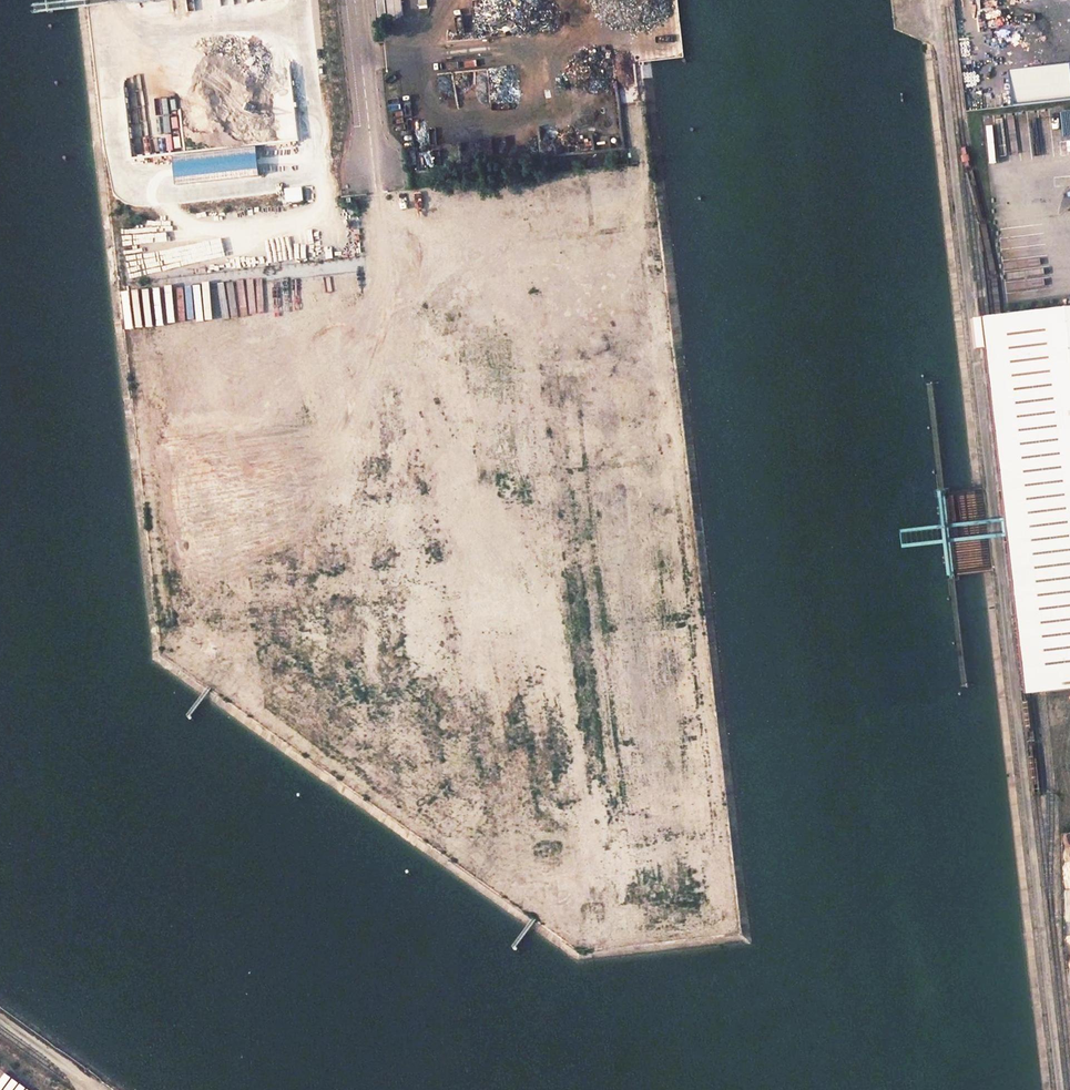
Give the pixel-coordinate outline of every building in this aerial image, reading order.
[(1015,104),(1069,97),(1069,61),(1011,68),(1015,104)] [(1061,109),(1064,130),(1069,129),(1069,108),(1061,109)] [(990,318),(1033,693),(1069,689),(1069,308),(990,318)] [(990,318),(982,319),(1027,694),(1033,693),(990,318)] [(612,842),(616,901),(702,895),(697,836),(612,842)]
